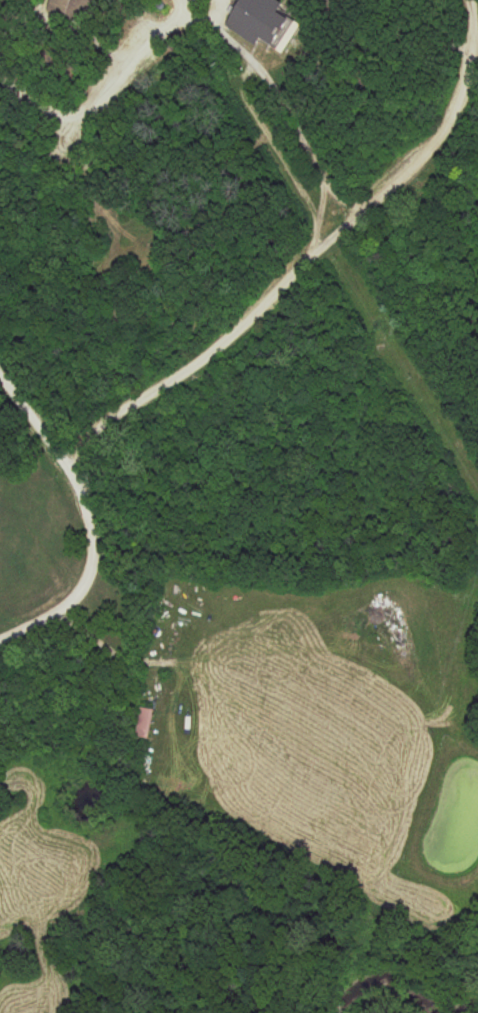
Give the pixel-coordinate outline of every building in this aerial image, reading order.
[(49,13),(89,26),(97,0),(53,0),(49,13)] [(267,41),(287,53),(304,25),(285,13),(290,5),(283,0),(249,0),(232,28),(263,47),(267,41)] [(135,738),(148,739),(151,710),(139,708),(135,738)]
